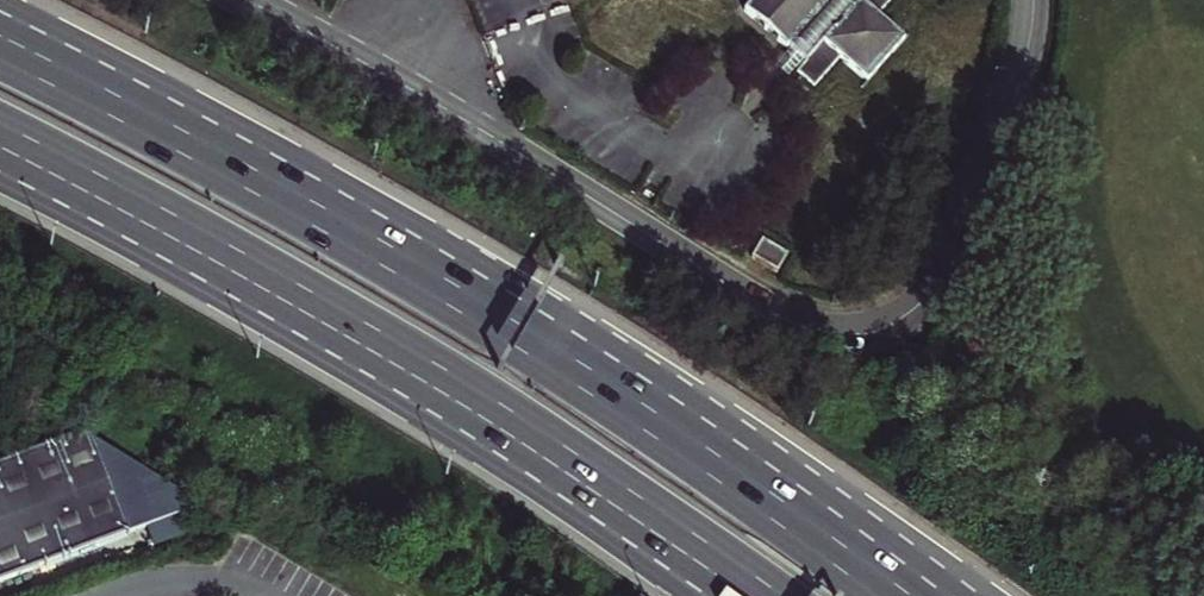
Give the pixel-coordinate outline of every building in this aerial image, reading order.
[(870,81),(879,70),(872,63),(873,62),(868,57),(881,42),(886,46),(888,43),(896,50),(906,38),(879,15),(892,0),(757,0),(747,12),(769,32),(792,51),(795,53),(790,59),(799,67),(804,61),(806,63),(809,65),(802,74),(817,87),(843,58),(870,81)] [(795,53),(792,51),(777,68),(791,81),(806,63),(804,61),(799,67),(790,59),(795,53)] [(762,240),(751,258),(777,274),(787,256),(762,240)] [(0,467),(0,581),(144,526),(152,546),(189,531),(174,492),(118,513),(87,434),(0,467)]
